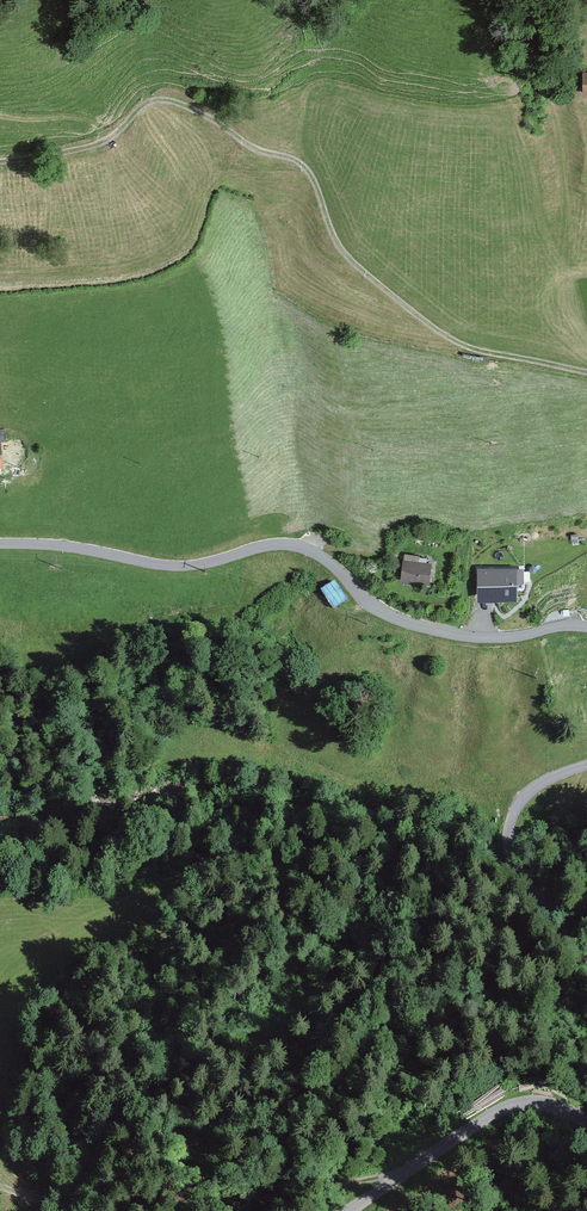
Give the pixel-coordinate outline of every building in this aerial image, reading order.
[(432,564),(402,560),(399,582),(429,586),(432,564)] [(517,570),(478,571),(478,603),(517,602),(517,570)] [(324,585),(334,606),(349,598),(339,578),(324,585)]
